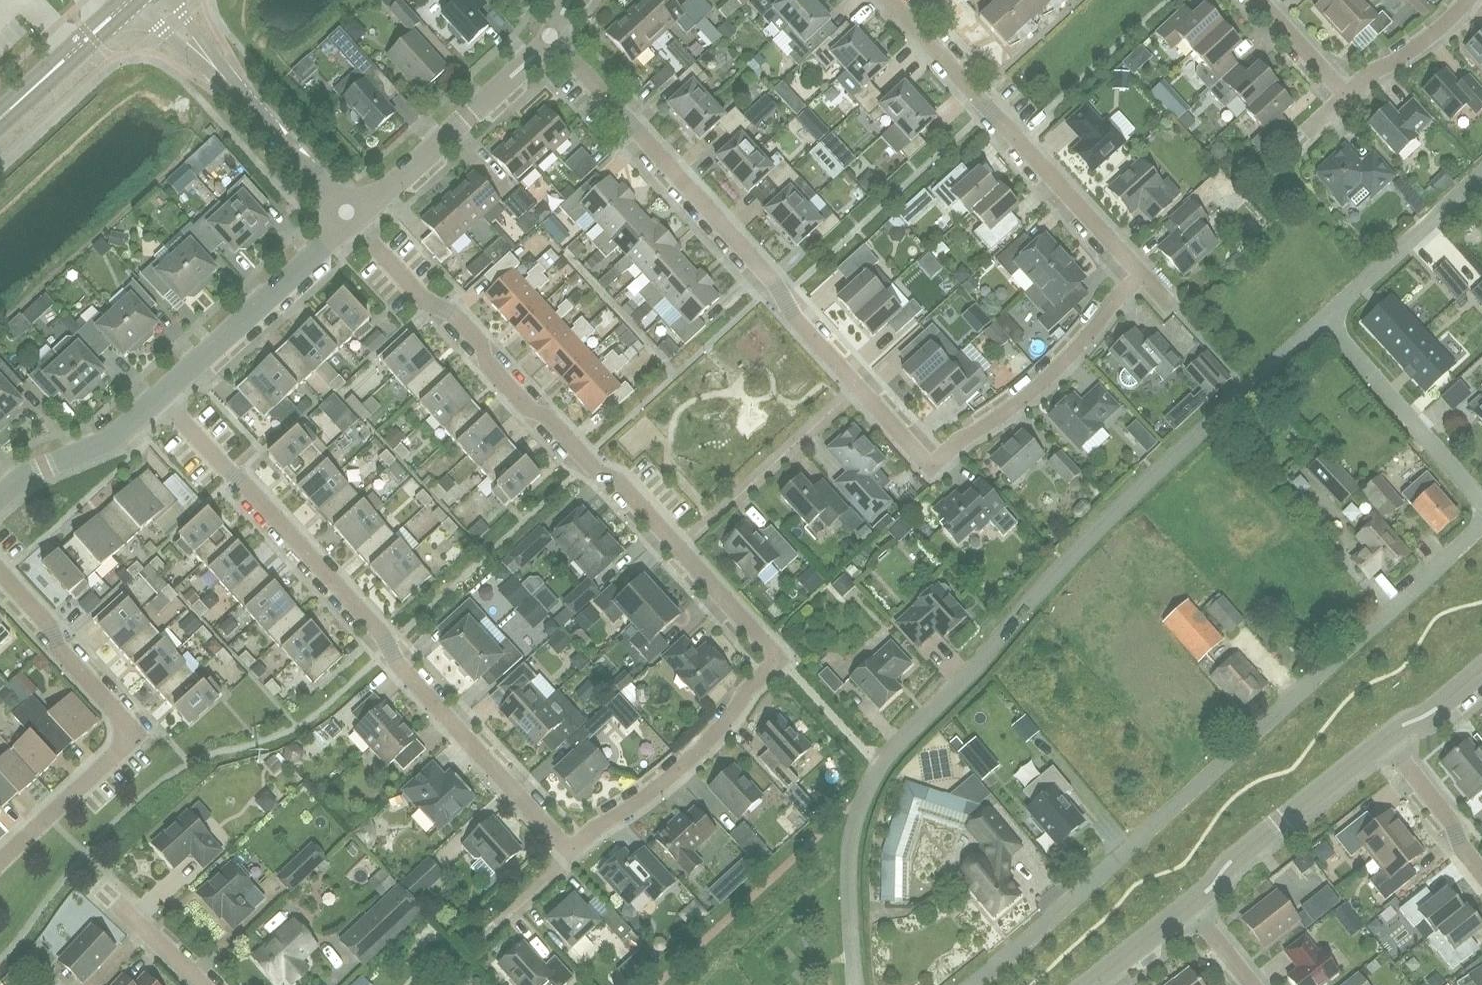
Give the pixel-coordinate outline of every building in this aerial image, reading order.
[(410,33),(422,22),(402,0),(399,0),(389,10),(410,33)] [(489,27),(471,8),(480,0),(446,0),(452,7),(442,16),(469,45),(489,27)] [(680,8),(672,0),(642,0),(641,1),(667,30),(676,22),(687,34),(696,25),(702,32),(710,24),(704,18),(705,17),(689,0),(688,0),(680,8)] [(705,17),(708,20),(714,14),(711,11),(714,9),(705,0),(689,0),(705,17)] [(817,0),(781,0),(779,2),(778,0),(754,0),(750,4),(770,26),(772,24),(780,34),(783,32),(783,31),(817,0)] [(818,0),(817,0),(783,31),(783,32),(792,42),(788,46),(793,52),(789,56),(799,66),(812,53),(822,44),(822,45),(830,37),(821,29),(831,20),(827,15),(830,13),(818,0)] [(1030,36),(998,0),(980,17),(1005,45),(1016,35),(1022,43),(1030,36)] [(1028,0),(998,0),(1030,36),(1038,29),(1031,21),(1040,13),(1028,0)] [(1040,13),(1049,4),(1056,12),(1064,5),(1059,0),(1028,0),(1040,13)] [(1361,0),(1323,0),(1315,7),(1333,26),(1361,0)] [(1361,0),(1333,26),(1349,44),(1368,26),(1378,36),(1392,23),(1382,12),(1376,17),(1361,0)] [(1424,19),(1435,9),(1427,0),(1407,0),(1424,19)] [(641,1),(623,17),(650,46),(667,30),(641,1)] [(1193,51),(1223,24),(1215,16),(1218,11),(1211,4),(1206,6),(1205,5),(1193,16),(1183,6),(1156,32),(1171,48),(1182,39),(1193,51)] [(650,46),(623,17),(605,34),(632,62),(650,46)] [(1223,24),(1193,51),(1203,62),(1196,68),(1196,76),(1209,90),(1238,65),(1229,54),(1240,44),(1223,24)] [(327,39),(340,52),(352,40),(340,27),(327,39)] [(830,53),(822,45),(822,44),(812,53),(827,70),(837,61),(846,71),(875,44),(863,31),(860,34),(856,29),(830,53)] [(1465,48),(1481,64),(1481,63),(1481,33),(1465,48)] [(389,58),(419,90),(446,66),(416,34),(389,58)] [(360,123),(362,121),(373,132),(396,112),(378,92),(390,81),(352,40),(340,52),(355,69),(333,89),(354,112),(351,114),(351,118),(356,123),(360,123)] [(875,44),(846,71),(862,88),(852,97),(861,106),(878,91),(870,81),(888,65),(884,60),(887,58),(875,44)] [(696,62),(687,51),(677,60),(686,71),(695,63),(696,62)] [(759,53),(747,64),(758,76),(760,67),(766,62),(759,53)] [(620,61),(614,67),(621,75),(627,69),(620,61)] [(674,72),(665,62),(664,63),(667,66),(650,82),(658,90),(675,74),(673,72),(674,72)] [(678,79),(686,87),(667,105),(671,109),(668,112),(680,125),(709,98),(700,88),(710,79),(695,63),(686,71),(678,79)] [(1246,111),(1277,83),(1259,64),(1247,75),(1238,65),(1209,92),(1224,108),(1238,96),(1249,108),(1246,110),(1246,111)] [(1458,84),(1445,69),(1423,90),(1450,119),(1466,105),(1475,115),(1481,109),(1481,87),(1470,74),(1458,84)] [(1114,84),(1128,85),(1128,71),(1114,71),(1114,84)] [(784,80),(775,89),(782,96),(791,88),(784,80)] [(878,91),(861,106),(875,123),(885,114),(895,124),(924,97),(912,84),(909,87),(904,82),(886,100),(878,91)] [(1277,83),(1246,111),(1264,130),(1252,142),(1260,152),(1283,131),(1274,122),(1292,105),(1275,86),(1277,84),(1277,83)] [(936,111),(924,97),(895,124),(911,141),(900,151),(909,160),(927,144),(919,135),(937,118),(933,113),(936,111)] [(709,98),(680,125),(693,138),(696,135),(700,140),(719,122),(727,131),(744,116),(736,107),(726,116),(709,98)] [(1397,114),(1389,105),(1368,124),(1397,156),(1417,137),(1416,135),(1432,120),(1413,100),(1397,114)] [(1103,124),(1086,106),(1067,123),(1084,141),(1074,150),(1093,171),(1124,142),(1105,121),(1103,124)] [(545,107),(527,123),(553,152),(571,136),(545,107)] [(752,125),(759,119),(751,109),(744,116),(752,125)] [(1178,121),(1186,130),(1195,121),(1187,113),(1178,121)] [(744,116),(727,131),(735,141),(716,158),(720,162),(717,165),(729,178),(758,152),(742,134),(752,125),(744,116)] [(553,152),(527,123),(510,139),(536,168),(553,152)] [(211,125),(205,130),(211,136),(216,131),(211,125)] [(829,132),(824,126),(813,136),(818,142),(829,132)] [(820,144),(828,153),(840,142),(831,133),(820,144)] [(227,149),(214,136),(198,151),(210,164),(227,149)] [(536,168),(510,139),(492,155),(518,184),(536,168)] [(1220,159),(1225,156),(1227,149),(1223,144),(1217,142),(1211,146),(1210,152),(1213,158),(1220,159)] [(1320,168),(1320,177),(1342,202),(1345,200),(1354,210),(1370,196),(1371,198),(1394,176),(1373,153),(1363,161),(1359,161),(1345,146),(1320,168)] [(582,148),(564,164),(572,173),(590,157),(582,148)] [(758,152),(729,178),(741,191),(744,189),(748,193),(766,177),(774,186),(792,169),(777,152),(767,162),(758,152)] [(581,181),(598,165),(590,157),(572,173),(581,181)] [(844,170),(835,160),(826,168),(835,179),(844,170)] [(1168,178),(1160,185),(1139,161),(1112,186),(1111,192),(1127,208),(1137,199),(1145,208),(1142,210),(1152,220),(1171,203),(1182,193),(1168,178)] [(179,171),(190,182),(196,176),(186,165),(179,171)] [(792,169),(774,186),(782,195),(764,211),(768,215),(765,218),(778,231),(807,205),(797,194),(806,185),(792,169)] [(972,211),(1000,186),(1000,185),(997,188),(980,169),(962,185),(952,173),(932,191),(949,210),(958,201),(970,214),(973,211),(972,211)] [(1440,194),(1453,181),(1443,170),(1429,183),(1440,194)] [(474,171),(456,188),(483,217),(501,200),(474,171)] [(874,183),(877,180),(868,171),(857,182),(869,195),(878,187),(874,183)] [(1211,183),(1224,197),(1234,189),(1220,174),(1211,183)] [(228,207),(226,209),(256,241),(264,233),(264,226),(269,221),(259,210),(268,202),(245,177),(228,192),(228,207)] [(575,192),(566,201),(560,207),(568,216),(575,224),(587,212),(596,222),(629,191),(623,184),(619,187),(610,177),(595,191),(587,182),(575,192)] [(1402,178),(1394,185),(1406,198),(1404,199),(1418,214),(1427,206),(1402,178)] [(566,201),(575,192),(570,186),(560,194),(566,201)] [(1018,205),(1000,186),(972,211),(973,211),(983,223),(974,231),(991,251),(1011,232),(1001,220),(1018,205)] [(512,195),(528,213),(537,205),(521,187),(512,195)] [(483,217),(456,188),(439,204),(465,233),(483,217)] [(629,191),(596,222),(604,230),(591,241),(599,250),(611,239),(641,212),(632,202),(635,198),(629,191)] [(528,213),(512,195),(503,203),(529,232),(536,226),(526,215),(528,213)] [(1161,246),(1185,273),(1218,244),(1202,227),(1209,221),(1191,201),(1170,220),(1179,230),(1161,246)] [(465,233),(439,204),(421,220),(432,233),(421,243),(441,265),(453,254),(448,249),(465,233)] [(807,205),(778,231),(790,244),(793,242),(797,246),(815,229),(823,238),(841,222),(826,206),(816,215),(807,205)] [(210,211),(194,226),(216,250),(225,242),(235,253),(240,248),(247,249),(256,241),(226,209),(216,218),(210,211)] [(626,255),(627,256),(660,226),(654,218),(650,222),(641,212),(611,239),(599,250),(606,258),(618,246),(626,255)] [(542,225),(550,234),(560,226),(551,216),(542,225)] [(191,241),(174,257),(203,289),(212,281),(212,274),(217,270),(207,258),(216,250),(194,226),(191,223),(182,231),(191,241)] [(627,256),(626,255),(598,281),(605,290),(634,263),(643,273),(676,243),(660,226),(627,256)] [(121,244),(123,232),(113,230),(110,242),(121,244)] [(1035,284),(1067,255),(1060,248),(1058,249),(1045,235),(1023,254),(1014,244),(995,260),(1011,277),(1021,268),(1035,284)] [(567,248),(569,249),(575,257),(585,248),(576,239),(567,248)] [(510,253),(513,250),(507,243),(497,252),(503,259),(510,253)] [(682,250),(676,243),(643,273),(651,282),(639,294),(646,302),(666,283),(677,273),(688,263),(679,253),(682,250)] [(842,264),(848,271),(857,281),(838,298),(855,318),(884,292),(866,273),(879,261),(863,245),(842,264)] [(510,253),(503,259),(486,274),(496,284),(484,295),(492,304),(492,305),(499,313),(542,274),(543,274),(555,263),(560,258),(551,249),(536,262),(538,264),(527,274),(529,276),(524,280),(514,269),(520,264),(510,253)] [(485,253),(467,269),(475,278),(493,262),(485,253)] [(594,255),(585,263),(592,270),(601,262),(594,255)] [(1067,255),(1035,284),(1050,299),(1040,308),(1045,314),(1038,320),(1048,332),(1074,308),(1065,297),(1085,279),(1072,264),(1073,263),(1067,255)] [(203,289),(174,257),(163,266),(157,259),(141,274),(163,298),(172,290),(182,301),(188,297),(194,297),(203,289)] [(567,263),(561,257),(560,258),(555,263),(560,269),(567,263)] [(981,267),(985,271),(993,263),(990,260),(981,267)] [(1444,283),(1455,273),(1445,261),(1433,271),(1444,283)] [(674,307),(707,277),(701,270),(697,273),(688,263),(677,273),(666,283),(646,302),(653,310),(665,298),(674,307)] [(965,269),(958,268),(953,274),(961,283),(970,275),(965,269)] [(542,274),(499,313),(507,322),(508,321),(515,329),(544,303),(534,291),(538,287),(540,289),(549,281),(543,274),(542,274)] [(707,277),(674,307),(683,317),(670,328),(685,344),(706,326),(698,317),(720,298),(710,287),(714,284),(707,277)] [(962,286),(969,293),(978,285),(971,278),(962,286)] [(131,296),(114,311),(143,344),(152,336),(152,329),(157,324),(147,313),(156,304),(134,280),(125,289),(131,296)] [(1481,304),(1481,282),(1472,291),(1481,304)] [(544,303),(515,329),(530,345),(530,346),(559,319),(560,320),(573,308),(573,307),(585,297),(578,290),(567,301),(566,300),(558,308),(559,310),(555,314),(544,303)] [(324,308),(317,315),(344,345),(351,338),(355,335),(358,340),(372,327),(368,323),(369,322),(342,292),(324,308)] [(901,310),(884,292),(855,318),(873,337),(887,324),(896,334),(923,310),(913,299),(901,310)] [(55,303),(46,294),(39,300),(47,310),(55,303)] [(1391,296),(1363,322),(1394,356),(1422,331),(1391,296)] [(632,300),(632,299),(622,308),(630,316),(639,307),(632,300)] [(639,307),(630,316),(637,325),(649,314),(641,306),(639,307)] [(99,312),(81,328),(104,353),(113,344),(123,356),(128,351),(135,351),(143,344),(114,311),(105,319),(99,312)] [(326,361),(344,345),(317,315),(299,331),(326,361)] [(1005,315),(996,323),(1014,344),(1024,335),(1005,315)] [(570,331),(560,320),(559,319),(530,346),(545,363),(588,324),(582,317),(573,325),(575,327),(570,331)] [(913,341),(922,351),(902,370),(920,389),(948,363),(938,352),(950,342),(932,323),(913,341)] [(1009,339),(994,323),(984,332),(987,335),(984,337),(990,343),(993,340),(1000,348),(1009,339)] [(588,324),(545,363),(546,364),(547,363),(561,379),(590,353),(580,342),(584,338),(586,339),(595,331),(588,324)] [(637,340),(622,324),(614,332),(628,348),(637,340)] [(67,337),(53,350),(91,392),(100,384),(100,377),(105,372),(95,361),(104,353),(81,328),(72,337),(67,337)] [(1056,342),(1065,334),(1060,328),(1051,336),(1056,342)] [(377,330),(363,343),(371,352),(385,339),(377,330)] [(407,330),(377,357),(394,376),(424,349),(407,330)] [(1134,330),(1111,351),(1124,366),(1122,368),(1119,372),(1118,376),(1119,380),(1121,383),(1124,386),(1128,387),(1132,386),(1136,384),(1138,382),(1139,383),(1158,365),(1168,376),(1183,363),(1164,342),(1154,351),(1134,330)] [(326,361),(299,331),(277,352),(304,381),(326,361)] [(1422,331),(1394,356),(1405,368),(1413,378),(1425,391),(1454,365),(1422,331)] [(625,353),(576,397),(584,406),(585,405),(593,414),(604,403),(612,412),(634,392),(625,382),(621,387),(610,376),(615,371),(617,373),(629,362),(645,349),(637,340),(624,353),(625,353)] [(659,348),(669,359),(678,351),(669,340),(659,348)] [(601,365),(590,353),(561,379),(569,388),(568,389),(576,397),(625,353),(624,353),(618,345),(612,351),(604,359),(605,361),(601,365)] [(444,371),(424,349),(394,376),(415,398),(444,371)] [(38,368),(29,377),(51,401),(60,393),(70,404),(76,399),(83,400),(91,392),(53,350),(38,363),(38,368)] [(960,351),(948,363),(920,389),(937,408),(957,390),(966,400),(987,381),(971,363),(960,351)] [(304,381),(277,352),(259,368),(286,398),(304,381)] [(9,422),(18,414),(18,407),(23,403),(13,391),(22,383),(0,359),(0,412),(9,422)] [(1210,397),(1221,387),(1196,360),(1186,370),(1210,397)] [(286,398),(259,368),(236,389),(263,419),(286,398)] [(461,388),(444,371),(415,398),(431,416),(461,388)] [(336,392),(346,383),(339,375),(328,384),(336,392)] [(1073,394),(1049,416),(1080,448),(1103,426),(1100,424),(1118,407),(1099,387),(1081,403),(1073,394)] [(461,388),(431,416),(451,438),(481,411),(461,388)] [(1182,402),(1192,414),(1211,397),(1203,389),(1194,398),(1190,394),(1182,402)] [(320,407),(331,420),(345,407),(333,394),(320,407)] [(353,394),(345,400),(345,401),(354,411),(362,404),(353,394)] [(1474,412),(1481,421),(1481,396),(1480,394),(1468,405),(1474,412)] [(980,413),(997,404),(992,395),(975,404),(980,413)] [(305,398),(295,407),(301,413),(311,404),(305,398)] [(371,415),(362,404),(354,411),(364,422),(371,415)] [(295,407),(293,405),(286,412),(295,422),(303,415),(301,413),(295,407)] [(497,428),(481,411),(451,438),(467,456),(497,428)] [(1,430),(9,422),(0,412),(0,430),(1,430)] [(300,431),(299,430),(269,457),(292,482),(322,455),(313,445),(318,440),(305,426),(300,431)] [(393,448),(405,437),(397,427),(384,439),(393,448)] [(517,450),(497,428),(467,456),(488,478),(517,450)] [(887,504),(878,494),(864,479),(883,461),(853,429),(830,450),(851,472),(838,484),(870,519),(887,504)] [(1043,454),(1022,432),(991,460),(1011,483),(1043,454)] [(1157,443),(1149,435),(1140,443),(1148,452),(1157,443)] [(410,454),(401,443),(393,450),(403,460),(410,454)] [(396,460),(387,449),(379,456),(389,467),(396,460)] [(541,475),(517,450),(488,478),(497,488),(492,494),(505,508),(541,475)] [(1081,472),(1062,450),(1047,462),(1067,485),(1081,472)] [(1360,487),(1327,451),(1306,471),(1340,507),(1360,487)] [(338,473),(322,455),(292,482),(308,500),(338,473)] [(407,473),(398,463),(389,470),(398,480),(407,473)] [(149,469),(125,490),(153,519),(155,522),(178,502),(163,485),(149,469)] [(1401,493),(1412,506),(1437,533),(1458,515),(1436,491),(1441,487),(1427,471),(1401,493)] [(358,495),(338,473),(308,500),(328,522),(358,495)] [(1361,492),(1386,520),(1405,503),(1380,475),(1361,492)] [(429,476),(422,482),(439,501),(447,493),(437,483),(436,484),(429,476)] [(800,477),(781,495),(808,526),(819,517),(829,527),(838,519),(848,510),(848,509),(833,492),(822,502),(800,477)] [(1018,523),(1004,508),(1005,507),(980,480),(968,491),(969,492),(962,499),(956,492),(935,511),(948,525),(944,529),(958,544),(976,528),(979,531),(989,521),(1003,537),(1018,523)] [(423,489),(415,497),(425,507),(433,500),(423,489)] [(108,506),(135,536),(152,521),(153,519),(125,490),(108,506)] [(374,513),(358,495),(328,522),(345,540),(374,513)] [(194,499),(184,509),(190,515),(200,506),(194,499)] [(108,506),(85,526),(113,556),(135,536),(108,506)] [(449,518),(441,509),(435,515),(443,523),(449,518)] [(573,558),(604,529),(596,520),(594,522),(582,509),(552,536),(573,558)] [(203,564),(233,537),(210,511),(180,539),(181,540),(176,544),(189,558),(194,553),(203,564)] [(395,535),(374,513),(345,540),(365,562),(395,535)] [(1376,566),(1380,562),(1388,571),(1408,552),(1373,513),(1366,519),(1370,524),(1356,536),(1366,547),(1352,560),(1367,577),(1377,568),(1376,566)] [(878,534),(892,521),(886,515),(872,527),(878,534)] [(459,528),(449,518),(443,523),(441,525),(451,535),(459,528)] [(481,519),(468,532),(477,542),(490,529),(481,519)] [(781,572),(798,556),(771,526),(763,533),(762,533),(754,532),(748,525),(725,546),(733,556),(730,559),(746,575),(749,573),(754,579),(773,562),(781,572)] [(873,534),(866,525),(859,531),(866,540),(873,534)] [(113,556),(85,526),(68,542),(95,572),(113,556)] [(512,575),(521,567),(551,540),(540,529),(511,556),(502,563),(512,575)] [(612,538),(604,529),(573,558),(593,580),(622,553),(610,540),(612,538)] [(411,553),(395,535),(365,562),(381,580),(411,553)] [(233,537),(203,564),(220,581),(249,554),(233,537)] [(43,565),(74,601),(90,587),(85,582),(95,572),(68,542),(43,565)] [(432,576),(411,553),(381,580),(402,603),(432,576)] [(220,581),(219,582),(240,604),(269,576),(249,554),(220,581)] [(167,567),(157,556),(149,563),(150,563),(159,574),(167,567)] [(139,573),(143,569),(137,561),(127,570),(124,567),(116,575),(125,586),(139,573)] [(159,574),(150,563),(143,569),(139,573),(158,594),(161,591),(169,584),(159,574)] [(500,565),(491,574),(496,579),(503,580),(509,574),(500,565)] [(803,573),(817,588),(823,582),(810,567),(803,573)] [(844,574),(831,586),(841,597),(853,585),(844,574)] [(256,621),(286,594),(269,576),(240,604),(256,621)] [(512,576),(502,586),(519,605),(529,595),(512,576)] [(632,623),(662,596),(643,576),(622,596),(612,586),(594,603),(613,624),(623,614),(632,623)] [(575,614),(598,592),(588,581),(564,602),(568,607),(575,614)] [(178,595),(169,584),(161,591),(170,602),(178,595)] [(915,607),(897,624),(918,647),(936,630),(943,638),(966,616),(948,596),(950,594),(950,591),(945,585),(942,585),(939,587),(937,585),(914,606),(915,607)] [(201,599),(192,588),(183,595),(201,617),(208,611),(199,600),(201,599)] [(91,591),(78,603),(87,613),(100,601),(91,591)] [(139,612),(122,593),(92,620),(110,639),(139,612)] [(1208,610),(1229,634),(1245,620),(1223,596),(1222,597),(1218,593),(1205,606),(1208,609),(1208,610)] [(306,616),(286,594),(256,621),(276,644),(277,643),(306,616)] [(662,596),(632,623),(640,632),(630,642),(649,663),(668,646),(658,635),(680,616),(662,596)] [(530,597),(522,605),(538,622),(546,615),(530,597)] [(459,626),(440,644),(457,663),(486,637),(496,628),(486,617),(470,599),(450,616),(459,626)] [(1162,623),(1199,662),(1224,639),(1188,600),(1162,623)] [(588,606),(573,620),(580,628),(595,614),(588,606)] [(560,627),(575,614),(568,607),(554,620),(560,627)] [(110,639),(130,661),(159,634),(139,612),(110,639)] [(182,622),(190,632),(200,623),(191,614),(182,622)] [(293,661),(322,634),(306,616),(277,643),(276,644),(292,661),(293,661)] [(236,627),(227,619),(218,627),(226,636),(236,627)] [(544,632),(549,637),(558,629),(550,620),(545,624),(544,632)] [(1,624),(0,624),(0,646),(11,636),(1,624)] [(213,637),(203,626),(196,633),(205,643),(213,637)] [(486,637),(457,663),(475,683),(495,665),(504,675),(523,657),(506,639),(496,628),(486,637)] [(560,651),(570,643),(560,631),(550,640),(560,651)] [(130,661),(146,679),(176,652),(159,634),(130,661)] [(313,684),(343,657),(322,634),(293,661),(292,661),(313,684)] [(699,699),(730,671),(707,645),(697,654),(684,639),(664,658),(677,672),(676,674),(699,699)] [(216,655),(223,649),(216,640),(209,647),(216,655)] [(898,676),(911,664),(891,643),(874,659),(873,658),(852,678),(880,709),(901,689),(892,679),(896,675),(898,676)] [(216,655),(225,666),(233,659),(223,649),(216,655)] [(256,661),(246,651),(239,658),(248,669),(256,661)] [(196,674),(176,652),(146,679),(166,701),(196,674)] [(1238,653),(1213,676),(1241,707),(1266,684),(1238,653)] [(258,663),(251,670),(258,678),(266,671),(258,663)] [(517,728),(559,690),(558,690),(547,700),(530,682),(534,679),(524,667),(501,688),(511,698),(500,710),(517,728)] [(835,694),(844,685),(827,668),(819,676),(835,694)] [(23,671),(6,687),(22,705),(64,750),(72,742),(74,744),(97,722),(83,707),(80,711),(68,698),(50,714),(32,695),(39,689),(23,671)] [(205,684),(196,674),(166,701),(189,726),(219,699),(217,698),(223,693),(211,679),(205,684)] [(621,674),(612,683),(621,692),(630,683),(621,674)] [(274,696),(282,690),(272,679),(265,686),(274,696)] [(8,705),(14,699),(5,690),(0,695),(0,696),(8,705)] [(559,690),(517,728),(534,747),(547,737),(557,749),(579,729),(587,721),(559,690)] [(371,748),(401,720),(385,703),(383,704),(374,694),(352,714),(361,724),(355,730),(371,748)] [(574,752),(555,770),(577,794),(608,765),(587,742),(590,739),(614,717),(626,729),(640,716),(619,694),(605,707),(581,729),(566,743),(574,752)] [(64,750),(22,705),(12,714),(30,733),(12,749),(38,777),(57,760),(55,758),(64,750)] [(339,728),(348,720),(338,708),(329,716),(339,728)] [(812,756),(807,751),(811,747),(802,736),(799,738),(779,716),(758,736),(774,754),(774,758),(765,766),(788,791),(799,781),(788,768),(796,761),(801,766),(806,767),(811,762),(812,756)] [(418,738),(401,720),(371,748),(388,766),(394,760),(403,770),(426,750),(416,740),(418,738)] [(332,721),(323,729),(332,738),(341,730),(332,721)] [(991,757),(975,738),(959,752),(975,771),(991,757)] [(1469,741),(1444,762),(1460,782),(1459,783),(1471,797),(1481,787),(1481,756),(1469,741)] [(12,749),(0,761),(0,792),(9,801),(17,793),(19,795),(38,777),(12,749)] [(265,763),(274,773),(281,766),(272,756),(265,763)] [(738,819),(762,797),(734,766),(710,788),(738,819)] [(1052,766),(1023,791),(1041,812),(1031,820),(1042,833),(1046,830),(1057,844),(1083,822),(1062,797),(1072,789),(1052,766)] [(439,830),(473,799),(450,773),(439,783),(427,770),(404,791),(416,804),(439,830)] [(967,800),(983,786),(973,774),(950,794),(967,800)] [(971,824),(988,809),(990,808),(978,804),(967,800),(950,794),(906,780),(896,811),(882,853),(881,902),(902,901),(902,858),(918,806),(960,820),(971,824)] [(266,812),(277,802),(267,791),(260,798),(259,804),(266,812)] [(0,792),(0,809),(9,801),(0,792)] [(398,796),(387,800),(391,810),(402,806),(398,796)] [(821,813),(809,799),(797,810),(810,823),(821,813)] [(704,863),(694,851),(716,831),(695,808),(684,818),(681,815),(655,838),(679,864),(689,876),(704,863)] [(988,809),(968,827),(982,844),(981,857),(974,857),(969,858),(966,861),(964,865),(963,870),(965,875),(968,878),(965,881),(994,916),(1018,895),(1006,880),(1008,855),(1019,846),(988,809)] [(1373,857),(1407,830),(1391,810),(1369,827),(1360,816),(1335,836),(1351,856),(1364,845),(1373,857)] [(188,811),(152,844),(174,868),(188,855),(194,856),(204,867),(222,851),(209,836),(210,835),(188,811)] [(496,873),(520,851),(502,830),(503,829),(493,817),(462,845),(474,860),(479,860),(482,857),(496,873)] [(758,867),(759,868),(774,855),(767,847),(744,822),(729,836),(742,850),(747,855),(758,867)] [(1407,830),(1373,857),(1382,868),(1369,879),(1385,899),(1410,879),(1401,868),(1423,850),(1407,830)] [(312,843),(277,875),(291,891),(327,859),(324,856),(330,851),(319,840),(314,845),(312,843)] [(656,900),(674,883),(643,849),(632,860),(624,851),(600,872),(630,905),(646,890),(656,900)] [(1327,874),(1321,854),(1305,859),(1303,852),(1293,855),(1301,882),(1327,874)] [(747,877),(758,867),(747,855),(736,865),(747,877)] [(399,885),(414,900),(443,874),(435,866),(428,858),(399,885)] [(242,897),(254,886),(232,863),(198,894),(219,917),(222,915),(233,927),(253,910),(242,897)] [(719,903),(731,892),(719,880),(708,890),(719,903)] [(399,884),(340,940),(363,965),(422,909),(414,900),(399,885),(399,884)] [(1304,910),(1297,916),(1277,891),(1242,919),(1265,947),(1299,920),(1306,929),(1341,902),(1328,886),(1302,907),(1304,910)] [(1434,932),(1467,906),(1466,905),(1463,908),(1447,888),(1429,903),(1420,892),(1399,908),(1414,927),(1423,919),(1434,932)] [(572,948),(599,923),(574,896),(547,921),(572,948)] [(697,903),(685,914),(695,925),(707,914),(697,903)] [(1364,927),(1345,903),(1332,912),(1351,936),(1364,927)] [(1467,906),(1434,932),(1438,930),(1448,942),(1438,950),(1452,968),(1473,952),(1465,941),(1481,927),(1481,925),(1467,906)] [(621,941),(632,931),(612,910),(601,920),(621,941)] [(1374,936),(1379,931),(1380,924),(1376,918),(1366,926),(1374,936)] [(255,957),(276,981),(285,973),(292,981),(306,969),(299,961),(309,951),(298,939),(307,931),(297,920),(288,928),(288,927),(255,957)] [(116,948),(92,925),(59,960),(83,982),(116,948)] [(1295,984),(1323,984),(1339,972),(1321,950),(1318,952),(1305,935),(1285,951),(1294,962),(1296,960),(1300,966),(1288,976),(1295,984)] [(653,941),(653,946),(656,950),(652,953),(658,959),(664,953),(662,950),(666,947),(666,942),(662,938),(657,937),(653,941)] [(574,977),(555,956),(545,966),(523,942),(499,965),(518,984),(541,984),(546,980),(551,984),(565,984),(574,977)] [(652,953),(646,946),(621,969),(634,983),(658,960),(658,959),(652,953)] [(1358,972),(1342,984),(1368,984),(1364,980),(1371,974),(1371,975),(1381,967),(1375,958),(1358,972)] [(1481,966),(1456,982),(1458,984),(1481,984),(1481,966)] [(1189,969),(1169,984),(1202,984),(1189,969)] [(145,974),(137,983),(132,983),(130,984),(156,984),(145,974)] [(1427,983),(1429,984),(1441,984),(1443,984),(1437,976),(1427,983)]
